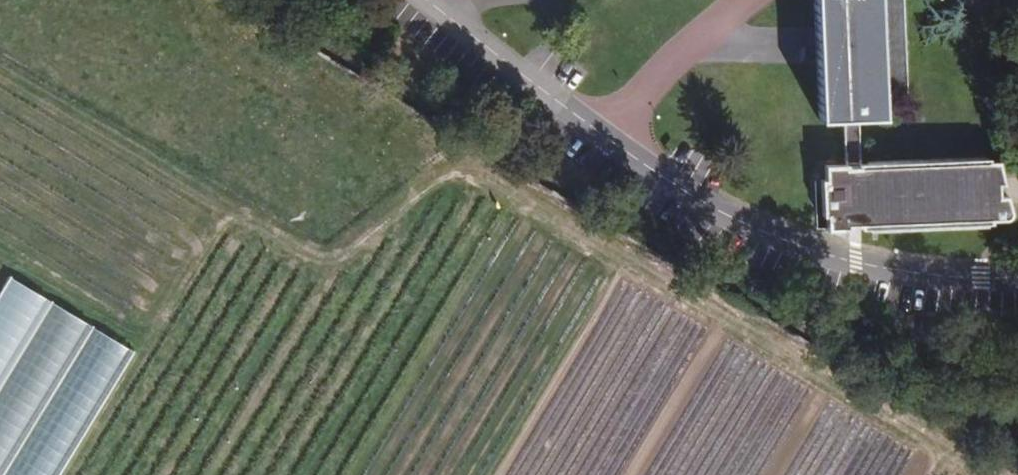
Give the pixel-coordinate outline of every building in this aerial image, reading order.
[(809,46),(812,119),(835,118),(853,117),(880,116),(875,0),(808,0),(809,46)] [(845,228),(845,233),(976,228),(978,224),(995,222),(995,200),(984,200),(983,187),(987,188),(985,164),(973,164),(973,161),(856,165),(853,117),(835,118),(842,166),(842,171),(828,171),(827,167),(806,168),(807,183),(803,184),(804,218),(810,218),(810,233),(832,233),(832,228),(845,228)] [(123,340),(0,277),(0,474),(54,474),(123,340)]
